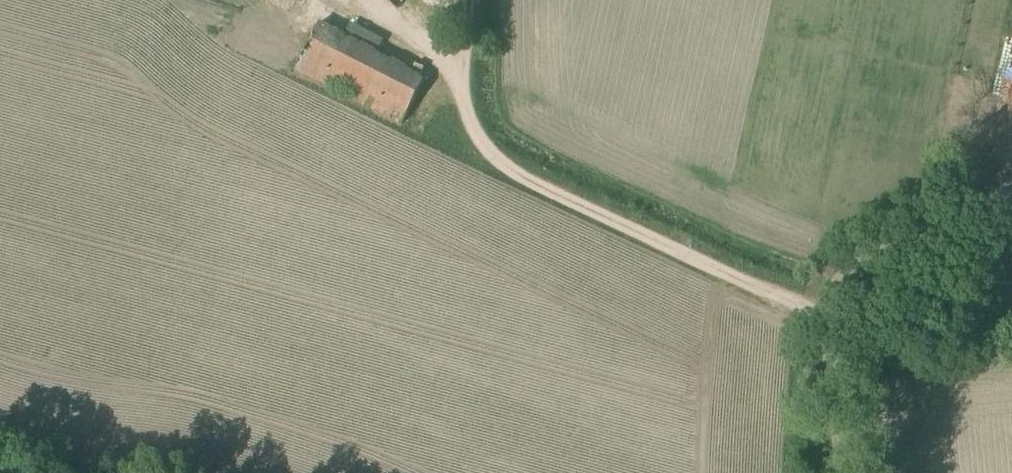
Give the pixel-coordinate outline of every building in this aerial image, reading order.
[(401,125),(425,77),(319,22),(294,70),(401,125)]
